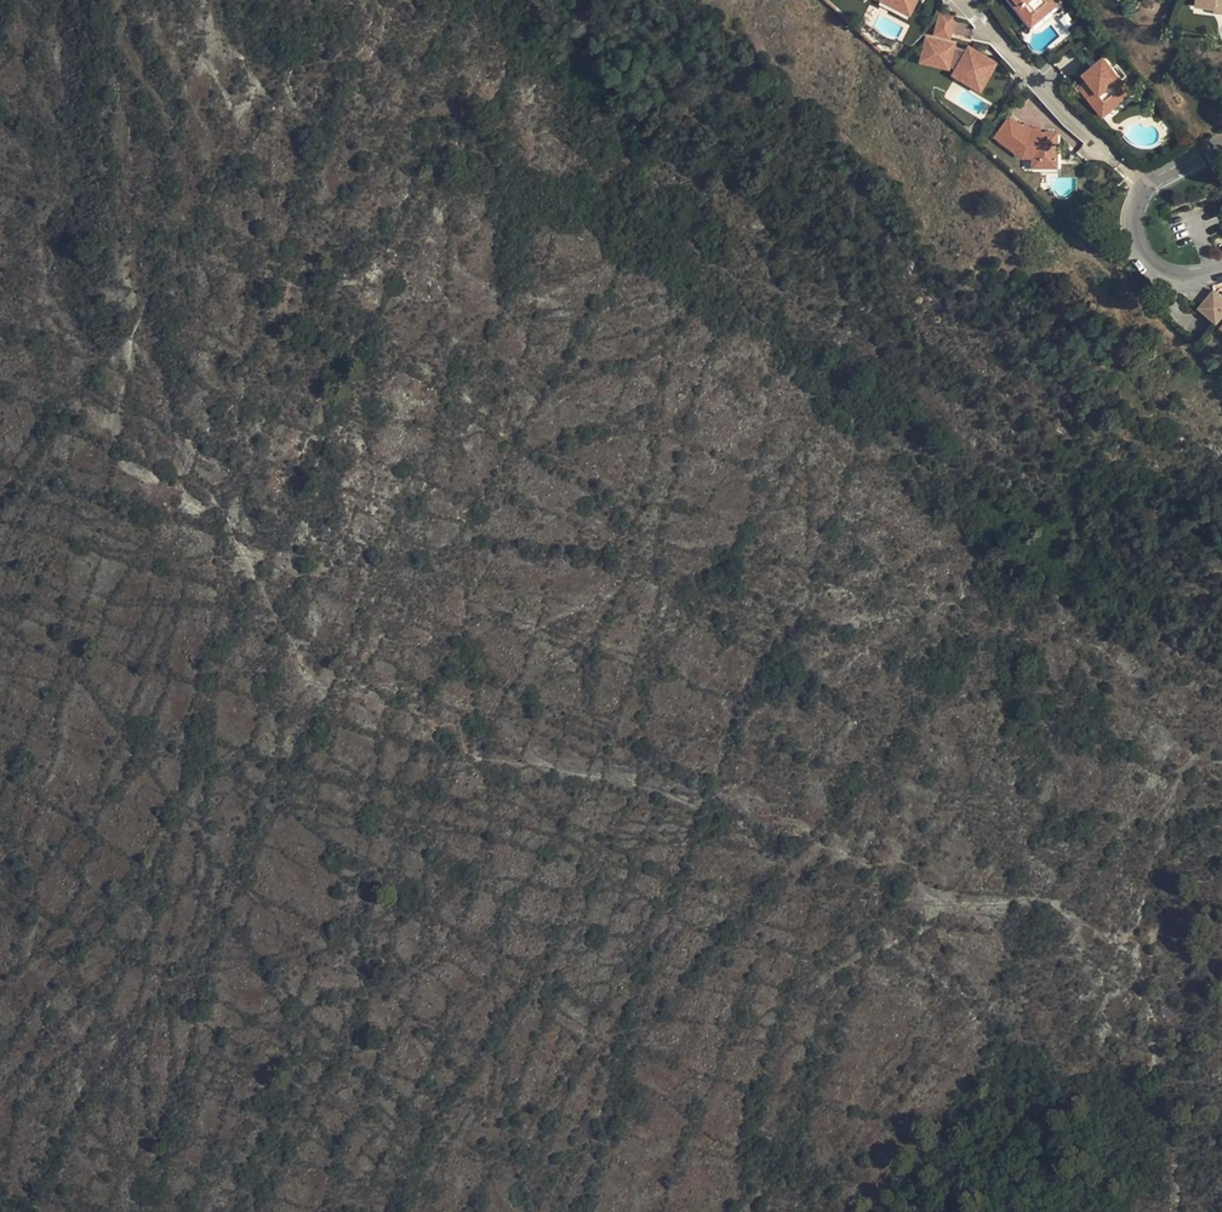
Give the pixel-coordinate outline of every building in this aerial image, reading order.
[(910,5),(900,0),(885,0),(911,12),(914,6),(917,0),(913,0),(910,5)] [(1050,10),(1045,4),(1037,10),(1029,0),(1022,5),(1017,0),(1012,0),(1032,25),(1050,10)] [(1050,10),(1059,3),(1057,0),(1029,0),(1037,10),(1045,4),(1050,10)] [(939,13),(934,35),(950,39),(955,17),(939,13)] [(954,46),(926,39),(920,63),(948,70),(949,67),(955,71),(958,67),(967,73),(965,76),(979,85),(993,63),(979,54),(976,59),(966,53),(963,51),(954,49),(954,46)] [(969,48),(966,53),(976,59),(979,54),(969,48)] [(1126,84),(1104,56),(1097,62),(1102,67),(1096,71),(1092,66),(1083,73),(1088,79),(1099,92),(1095,96),(1105,108),(1122,94),(1119,90),(1126,84)] [(1102,67),(1097,62),(1092,66),(1096,71),(1102,67)] [(958,67),(955,71),(952,76),(980,93),(983,88),(997,66),(993,63),(979,85),(965,76),(967,73),(958,67)] [(1099,92),(1088,79),(1080,86),(1104,115),(1132,91),(1126,84),(1119,90),(1122,94),(1105,108),(1095,96),(1099,92)] [(1010,117),(995,137),(1024,157),(1034,157),(1059,157),(1059,133),(1040,133),(1040,136),(1031,136),(1031,133),(1010,117)] [(1059,157),(1034,157),(1034,167),(1059,167),(1059,157)] [(1206,312),(1220,324),(1221,321),(1221,297),(1217,292),(1212,298),(1206,312)] [(1206,312),(1212,298),(1201,310),(1218,326),(1220,324),(1206,312)]
